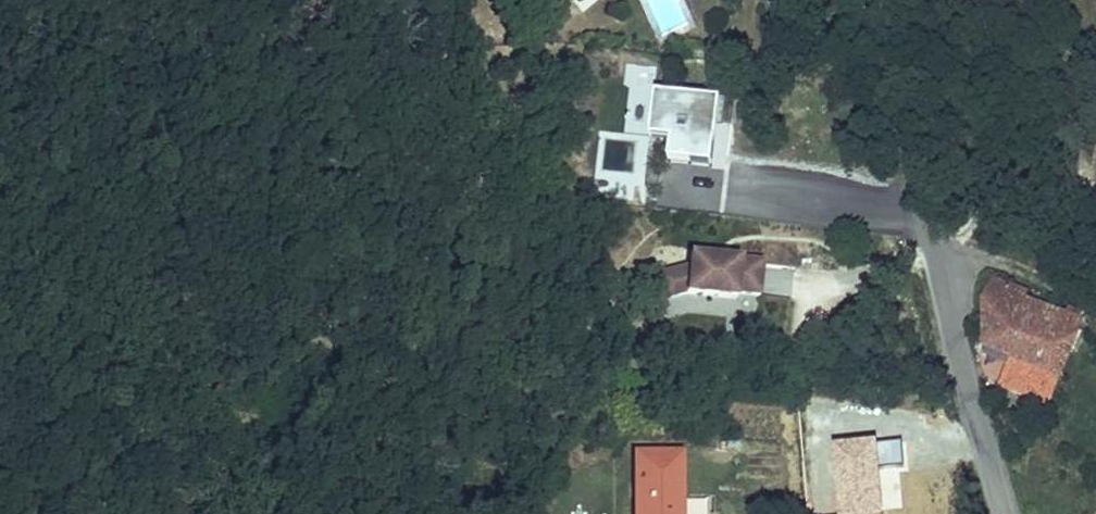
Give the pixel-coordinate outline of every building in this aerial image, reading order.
[(705,160),(713,96),(648,87),(643,130),(664,133),(661,155),(705,160)] [(683,262),(651,271),(657,296),(680,290),(729,295),(729,290),(752,292),(752,290),(756,258),(684,250),(683,262)] [(1010,357),(998,385),(1047,405),(1083,315),(1067,307),(1063,317),(1021,300),(1023,294),(991,281),(980,304),(983,345),(1010,357)] [(891,460),(838,456),(835,496),(889,500),(891,460)] [(636,460),(636,513),(707,513),(707,503),(679,503),(679,460),(636,460)]
